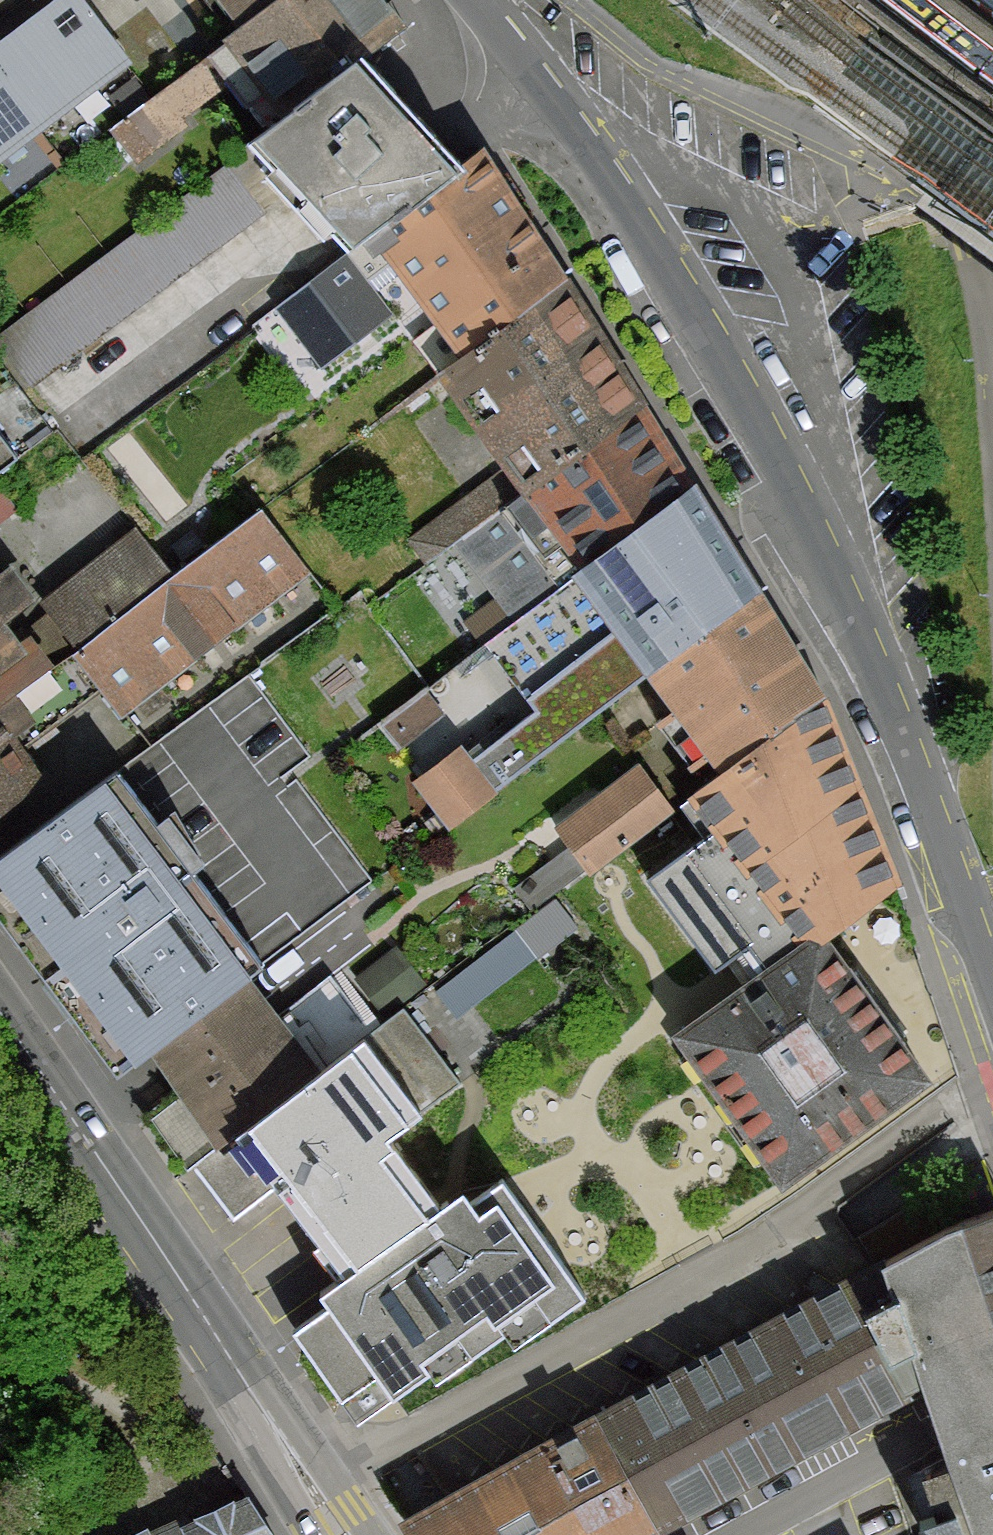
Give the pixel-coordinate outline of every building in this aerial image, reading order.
[(81,0),(56,0),(0,41),(0,84),(36,133),(129,65),(81,0)] [(111,131),(139,164),(184,125),(177,119),(229,77),(248,102),(263,87),(283,113),(381,34),(398,20),(383,0),(273,0),(241,25),(111,131)] [(241,25),(273,0),(221,0),(241,25)] [(349,251),(469,154),(381,34),(283,113),(249,143),(272,166),(262,177),(322,240),(331,231),(349,251)] [(0,84),(0,160),(36,133),(0,84)] [(469,154),(349,251),(288,301),(309,329),(393,264),(417,297),(527,221),(469,154)] [(0,332),(0,343),(30,383),(264,210),(229,163),(0,332)] [(434,322),(547,246),(527,221),(417,297),(434,322)] [(457,540),(644,397),(547,246),(434,322),(459,357),(436,371),(502,466),(408,538),(426,560),(457,540)] [(517,623),(690,479),(644,397),(457,540),(517,623)] [(14,462),(0,443),(0,472),(14,462)] [(487,643),(538,711),(472,759),(460,746),(416,780),(450,828),(494,795),(491,790),(645,670),(759,587),(690,479),(517,623),(487,643)] [(169,575),(73,648),(121,712),(308,572),(260,508),(169,575)] [(38,601),(46,612),(73,648),(169,575),(134,529),(38,601)] [(14,691),(73,648),(46,612),(13,637),(1,620),(33,596),(8,564),(0,570),(0,702),(14,691)] [(718,770),(820,686),(759,587),(645,670),(718,770)] [(740,865),(860,771),(820,686),(718,770),(689,793),(740,865)] [(45,779),(12,735),(35,718),(14,691),(0,702),(0,813),(45,779)] [(635,762),(556,826),(591,870),(671,807),(635,762)] [(0,858),(0,918),(84,1029),(102,1054),(116,1072),(145,1050),(247,975),(261,964),(116,771),(0,858)] [(780,952),(817,926),(825,938),(903,881),(860,771),(740,865),(731,871),(736,879),(614,967),(641,1003),(685,969),(695,979),(763,929),(780,952)] [(560,886),(442,983),(465,1010),(583,914),(560,886)] [(673,1030),(782,1181),(926,1076),(825,938),(817,926),(780,952),(673,1030)] [(397,945),(357,977),(387,1015),(427,982),(397,945)] [(247,975),(145,1050),(175,1090),(142,1115),(186,1172),(195,1166),(383,1025),(369,1006),(359,1014),(331,977),(278,1016),(247,975)] [(383,1025),(195,1166),(232,1215),(268,1188),(338,1281),(447,1199),(393,1129),(457,1081),(403,1010),(383,1025)] [(329,1302),(293,1329),(359,1418),(429,1366),(437,1376),(502,1327),(513,1342),(584,1289),(502,1180),(471,1203),(461,1189),(447,1199),(338,1281),(322,1293),(329,1302)] [(992,1356),(992,1208),(950,1225),(933,1198),(862,1234),(877,1260),(708,1351),(735,1402),(843,1340),(887,1416),(926,1392),(992,1356)] [(843,1340),(735,1402),(779,1478),(887,1416),(843,1340)] [(585,1416),(650,1534),(670,1534),(779,1478),(735,1402),(708,1351),(585,1416)] [(926,1392),(936,1415),(953,1464),(924,1473),(943,1534),(992,1534),(992,1356),(926,1392)] [(585,1416),(399,1516),(410,1534),(650,1534),(585,1416)] [(251,1492),(185,1522),(182,1514),(148,1530),(146,1525),(123,1534),(271,1534),(251,1492)]
